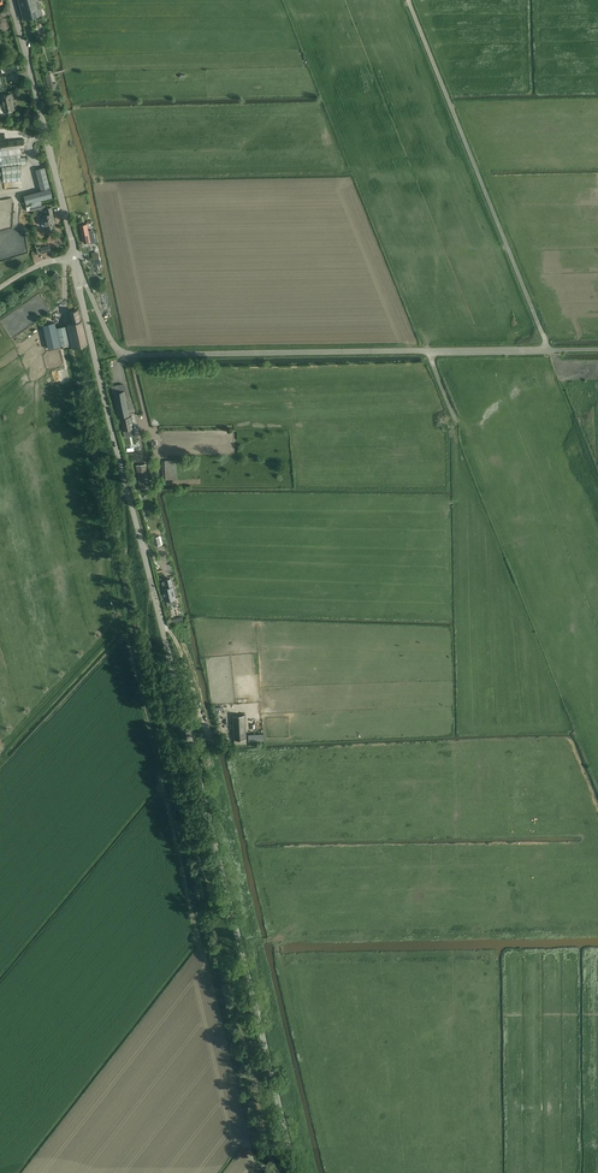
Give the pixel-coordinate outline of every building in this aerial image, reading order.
[(24,18),(42,13),(39,0),(19,0),(24,18)] [(1,69),(5,68),(6,72),(19,69),(17,62),(9,64),(9,63),(9,62),(0,64),(0,69),(1,69)] [(45,75),(49,89),(57,87),(56,83),(53,84),(50,73),(45,75)] [(0,95),(0,108),(1,113),(15,110),(12,93),(1,96),(1,95),(0,95)] [(0,157),(0,182),(4,182),(22,180),(20,165),(26,164),(26,157),(21,158),(20,148),(25,147),(24,139),(0,142),(0,153),(0,157)] [(45,167),(36,169),(41,190),(24,194),(27,204),(53,197),(45,167)] [(42,205),(41,201),(26,205),(28,211),(32,210),(32,211),(46,207),(45,204),(42,205)] [(45,226),(46,226),(47,231),(54,229),(52,223),(55,222),(52,207),(47,208),(48,214),(43,216),(44,218),(43,218),(43,219),(42,219),(42,220),(41,220),(41,221),(41,222),(41,223),(41,224),(42,224),(42,225),(43,225),(43,226),(44,226),(45,226)] [(86,223),(80,225),(84,243),(87,242),(87,244),(96,242),(93,230),(88,231),(86,223)] [(95,252),(92,253),(95,264),(101,263),(99,255),(96,256),(95,254),(95,252)] [(73,348),(78,347),(87,345),(82,321),(80,321),(78,310),(70,311),(73,323),(67,324),(67,325),(56,328),(55,322),(43,325),(48,348),(72,343),(73,348)] [(111,386),(112,393),(118,417),(129,415),(129,414),(126,395),(124,390),(123,384),(111,386)] [(131,416),(121,419),(125,436),(135,434),(131,416)] [(176,460),(165,460),(166,481),(177,480),(176,460)] [(136,466),(140,489),(150,487),(146,464),(136,466)] [(155,546),(161,544),(159,536),(153,538),(155,546)] [(165,581),(162,582),(164,589),(163,589),(164,594),(166,599),(166,601),(175,598),(172,587),(170,579),(165,580),(165,581)] [(245,715),(233,715),(234,740),(246,739),(245,715)]
